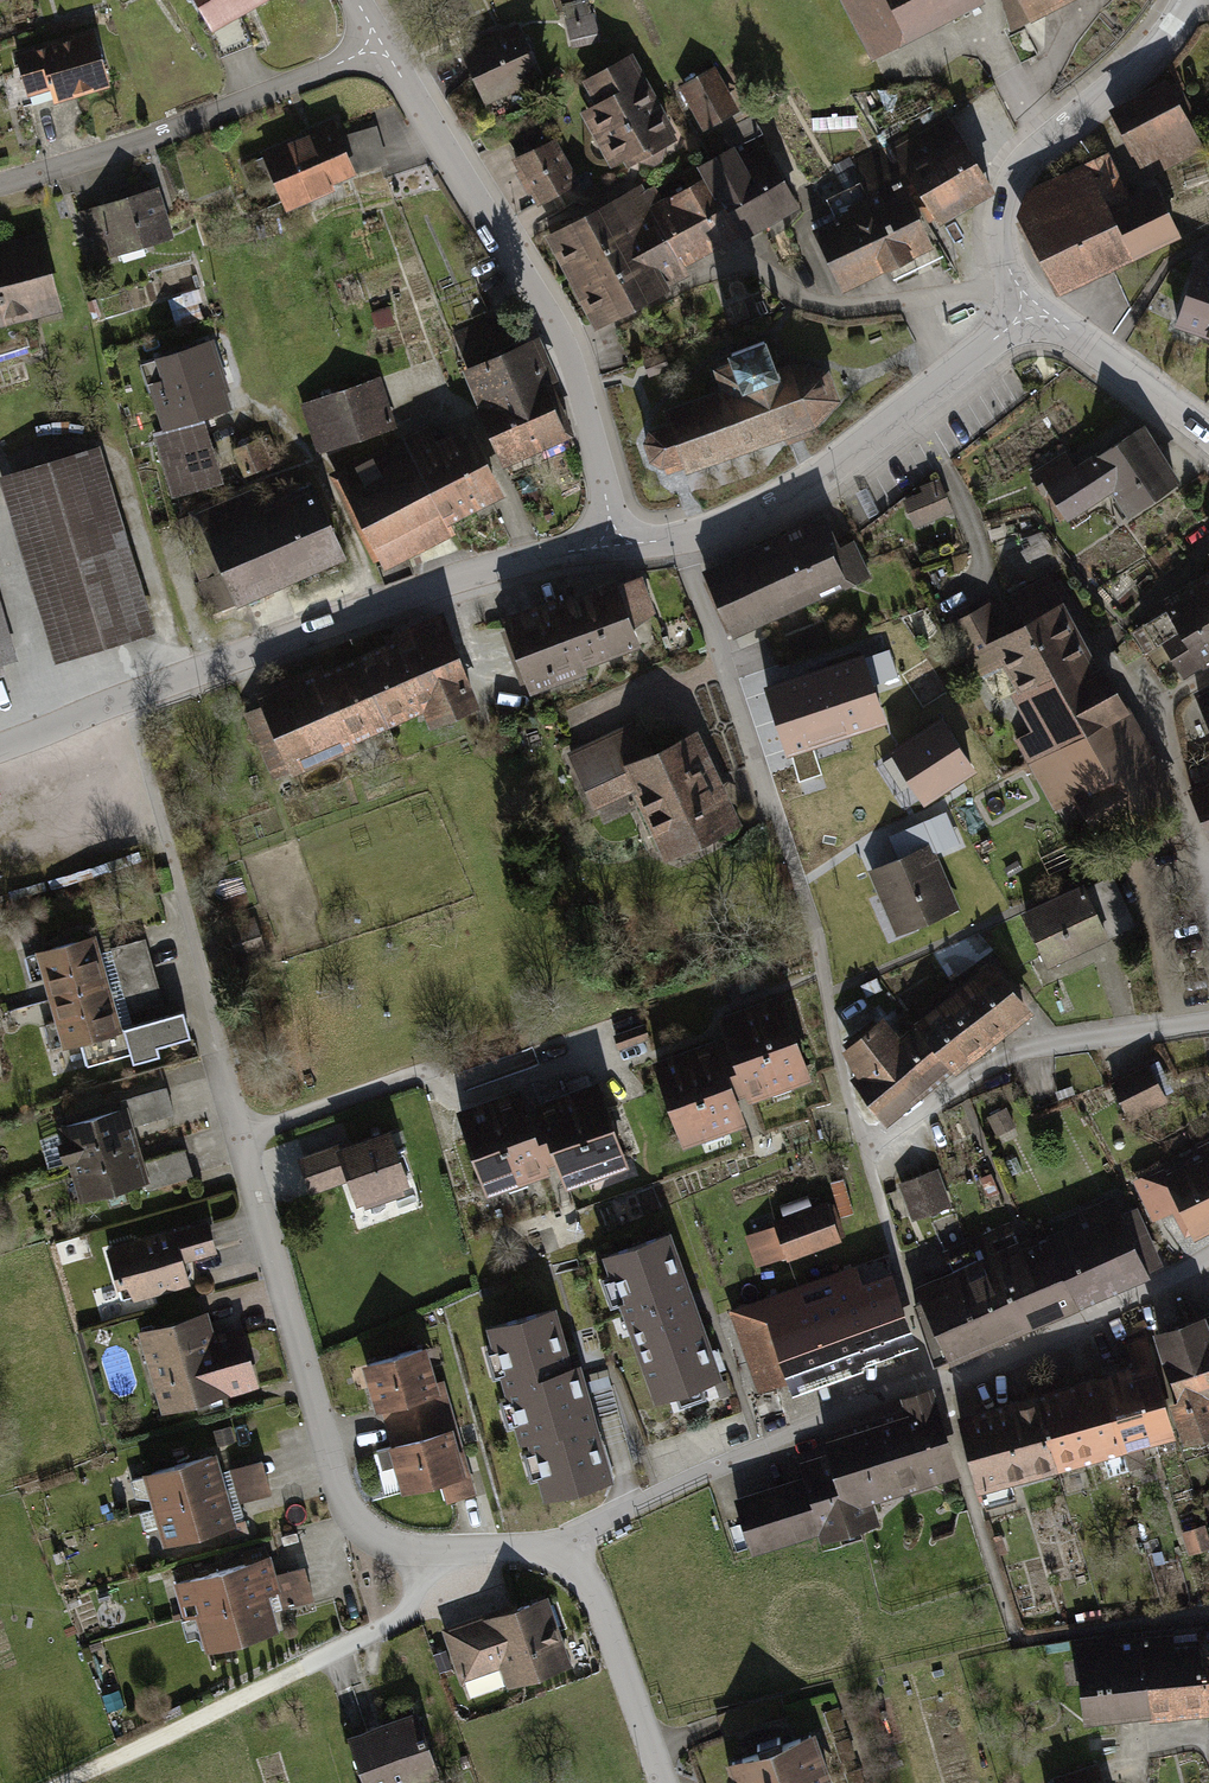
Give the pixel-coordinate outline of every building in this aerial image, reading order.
[(210,36),(269,0),(188,0),(210,36)] [(573,42),(601,36),(592,0),(582,0),(565,4),(573,42)] [(871,55),(977,0),(842,0),(871,55)] [(1037,14),(1063,0),(1030,0),(1037,14)] [(516,17),(455,54),(483,100),(544,63),(516,17)] [(86,34),(8,57),(21,101),(43,95),(47,107),(103,91),(86,34)] [(629,46),(583,71),(631,159),(677,134),(629,46)] [(715,55),(682,73),(708,119),(740,101),(715,55)] [(1170,87),(1119,112),(1146,168),(1198,142),(1170,87)] [(870,198),(813,227),(846,291),(939,245),(925,217),(989,184),(952,110),(851,161),(870,198)] [(325,113),(257,148),(283,200),(352,165),(325,113)] [(380,128),(347,136),(357,174),(390,166),(380,128)] [(551,130),(515,149),(542,199),(578,179),(551,130)] [(646,173),(546,224),(590,309),(607,300),(615,315),(673,285),(664,267),(725,235),(732,249),(802,213),(765,142),(747,151),(741,139),(697,162),(702,173),(657,195),(646,173)] [(1035,226),(1063,285),(1173,233),(1154,193),(1130,204),(1109,160),(1033,196),(1045,222),(1035,226)] [(157,188),(80,212),(88,240),(107,235),(113,253),(171,235),(157,188)] [(57,308),(35,228),(0,237),(0,323),(57,308)] [(1178,324),(1208,334),(1208,266),(1198,263),(1178,324)] [(534,334),(460,364),(499,459),(573,430),(534,334)] [(213,339),(145,359),(165,425),(151,430),(171,496),(221,481),(200,413),(232,403),(213,339)] [(745,383),(666,413),(671,426),(652,433),(647,444),(654,462),(664,467),(677,463),(684,460),(687,469),(808,428),(836,396),(824,370),(787,363),(774,368),(764,343),(734,355),(745,383)] [(374,374),(294,401),(310,450),(390,423),(374,374)] [(422,419),(322,470),(373,568),(449,529),(444,519),(500,490),(463,418),(430,435),(422,419)] [(1063,454),(1036,472),(1062,512),(1103,485),(1125,518),(1177,485),(1138,424),(1072,467),(1063,454)] [(227,446),(238,472),(265,461),(254,435),(227,446)] [(0,469),(0,495),(50,659),(151,629),(94,441),(0,469)] [(251,473),(180,507),(209,570),(189,579),(205,614),(339,551),(306,481),(264,500),(251,473)] [(936,486),(907,499),(919,526),(948,513),(936,486)] [(706,567),(732,627),(863,571),(850,540),(835,547),(822,517),(706,567)] [(638,566),(506,611),(533,687),(643,650),(633,622),(654,614),(638,566)] [(1142,618),(1146,623),(1132,631),(1142,646),(1160,634),(1208,603),(1208,576),(1142,618)] [(1045,577),(1011,592),(1089,735),(1128,710),(1102,663),(1095,667),(1045,577)] [(1011,592),(954,622),(978,666),(1002,653),(1020,687),(1014,690),(1034,726),(1014,737),(1031,766),(1089,735),(1011,592)] [(1160,634),(1184,673),(1208,658),(1208,603),(1160,634)] [(434,616),(385,639),(414,704),(419,702),(426,717),(472,696),(434,616)] [(11,657),(0,619),(0,660),(11,657)] [(415,708),(385,639),(354,651),(385,722),(415,708)] [(858,641),(825,653),(832,672),(864,660),(858,641)] [(354,651),(256,694),(288,765),(385,722),(354,651)] [(806,668),(764,686),(790,745),(831,727),(806,668)] [(868,672),(843,684),(859,719),(884,707),(868,672)] [(1195,691),(1208,722),(1208,685),(1195,691)] [(1089,735),(1031,766),(1054,805),(1084,789),(1104,828),(1172,792),(1128,710),(1089,735)] [(966,718),(917,744),(950,805),(999,779),(966,718)] [(637,720),(575,747),(601,805),(637,789),(657,834),(722,805),(686,722),(646,739),(637,720)] [(1062,813),(1073,832),(1089,824),(1078,804),(1062,813)] [(898,858),(876,867),(900,927),(956,905),(934,852),(945,848),(932,816),(888,833),(898,858)] [(1110,872),(1027,908),(1048,957),(1132,921),(1110,872)] [(231,925),(239,957),(267,950),(259,918),(231,925)] [(91,932),(35,948),(51,997),(104,982),(91,932)] [(1024,1006),(989,961),(915,1021),(949,1063),(1024,1006)] [(104,982),(51,997),(64,1042),(81,1037),(87,1058),(185,1031),(178,1007),(115,1024),(104,982)] [(723,1036),(658,1058),(682,1131),(739,1113),(733,1096),(806,1072),(780,991),(715,1013),(723,1036)] [(949,1063),(915,1021),(897,1036),(879,1014),(842,1044),(858,1064),(850,1071),(886,1114),(949,1063)] [(1144,1059),(1109,1077),(1130,1116),(1165,1098),(1144,1059)] [(516,1086),(461,1105),(488,1185),(558,1161),(565,1179),(622,1160),(596,1081),(523,1106),(516,1086)] [(164,1085),(123,1097),(130,1121),(171,1109),(164,1085)] [(125,1105),(56,1125),(66,1160),(135,1140),(130,1121),(125,1105)] [(1004,1108),(989,1115),(996,1131),(1012,1124),(1004,1108)] [(384,1127),(298,1158),(310,1192),(349,1178),(356,1196),(403,1179),(384,1127)] [(1131,1178),(1151,1215),(1171,1204),(1184,1228),(1208,1215),(1208,1137),(1131,1178)] [(135,1140),(66,1160),(77,1196),(146,1176),(135,1140)] [(182,1147),(142,1159),(149,1183),(189,1171),(182,1147)] [(935,1169),(900,1182),(912,1215),(947,1202),(935,1169)] [(989,1172),(980,1176),(988,1193),(997,1188),(989,1172)] [(1116,1201),(1046,1233),(1076,1301),(1146,1269),(1116,1201)] [(825,1203),(745,1234),(756,1265),(837,1235),(825,1203)] [(1007,1219),(979,1233),(1020,1322),(1021,1325),(1076,1301),(1046,1233),(1019,1245),(1007,1219)] [(169,1225),(105,1243),(121,1298),(184,1280),(178,1257),(212,1248),(205,1220),(170,1230),(169,1225)] [(663,1230),(606,1251),(656,1389),(714,1369),(663,1230)] [(1020,1322),(979,1233),(945,1249),(952,1264),(912,1283),(946,1356),(1020,1322)] [(853,1265),(800,1282),(832,1373),(832,1376),(861,1365),(859,1359),(914,1340),(889,1270),(859,1281),(853,1265)] [(832,1373),(800,1282),(729,1307),(756,1385),(788,1374),(792,1387),(832,1373)] [(551,1305),(491,1323),(543,1492),(603,1474),(551,1305)] [(1158,1327),(1179,1392),(1172,1399),(1182,1432),(1208,1424),(1208,1311),(1158,1327)] [(207,1312),(137,1331),(159,1408),(251,1383),(236,1328),(213,1335),(207,1312)] [(1098,1371),(1099,1377),(1119,1448),(1173,1433),(1145,1334),(1126,1339),(1132,1361),(1098,1371)] [(420,1344),(366,1360),(385,1421),(447,1403),(441,1381),(432,1384),(420,1344)] [(1099,1377),(1033,1394),(1053,1466),(1119,1448),(1099,1377)] [(905,1406),(881,1413),(902,1485),(953,1470),(928,1388),(902,1396),(905,1406)] [(1033,1394),(1009,1402),(1019,1438),(1002,1444),(1011,1477),(1053,1466),(1033,1394)] [(1009,1402),(960,1416),(980,1486),(1011,1477),(1002,1444),(1019,1438),(1009,1402)] [(447,1403),(385,1421),(391,1441),(387,1442),(399,1486),(440,1474),(446,1494),(471,1487),(447,1403)] [(737,1497),(753,1548),(818,1528),(820,1535),(876,1519),(869,1495),(902,1485),(881,1413),(821,1431),(827,1453),(800,1461),(805,1477),(737,1497)] [(212,1453),(145,1471),(154,1501),(261,1471),(258,1461),(218,1472),(212,1453)] [(263,1472),(154,1501),(164,1538),(233,1519),(228,1500),(268,1489),(263,1472)] [(268,1552),(174,1580),(184,1614),(305,1578),(302,1567),(275,1575),(268,1552)] [(305,1578),(184,1614),(189,1633),(200,1630),(206,1648),(276,1627),(270,1609),(311,1597),(305,1578)] [(546,1596),(447,1631),(465,1681),(502,1668),(506,1678),(567,1656),(546,1596)] [(1193,1625),(1137,1631),(1146,1710),(1201,1704),(1194,1631),(1193,1625)] [(1194,1631),(1201,1704),(1208,1703),(1208,1630),(1194,1631)] [(1137,1631),(1076,1638),(1086,1716),(1146,1710),(1137,1631)] [(351,1736),(366,1782),(396,1782),(429,1772),(412,1717),(351,1736)] [(725,1756),(734,1782),(835,1782),(816,1726),(725,1756)] [(1058,1782),(1105,1782),(1102,1771),(1058,1782)]
